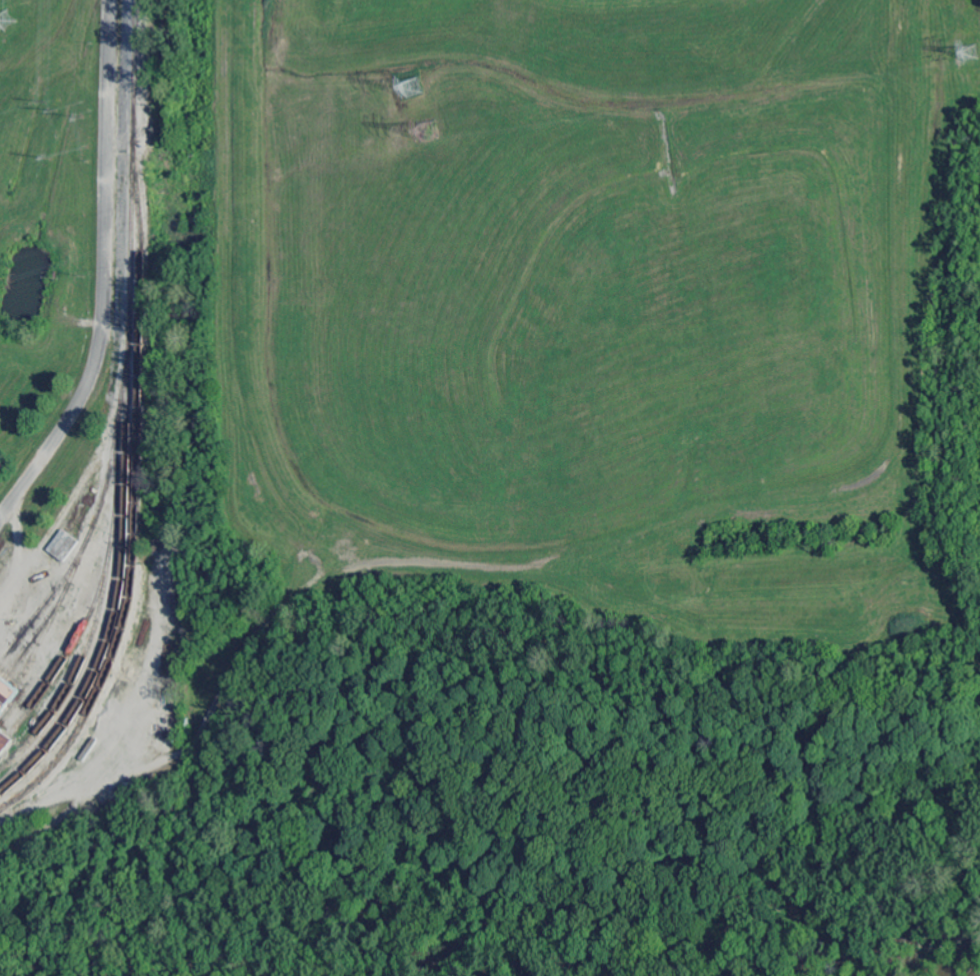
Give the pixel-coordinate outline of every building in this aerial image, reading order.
[(22,691),(0,675),(0,722),(22,691)] [(16,738),(0,727),(0,760),(16,738)]
